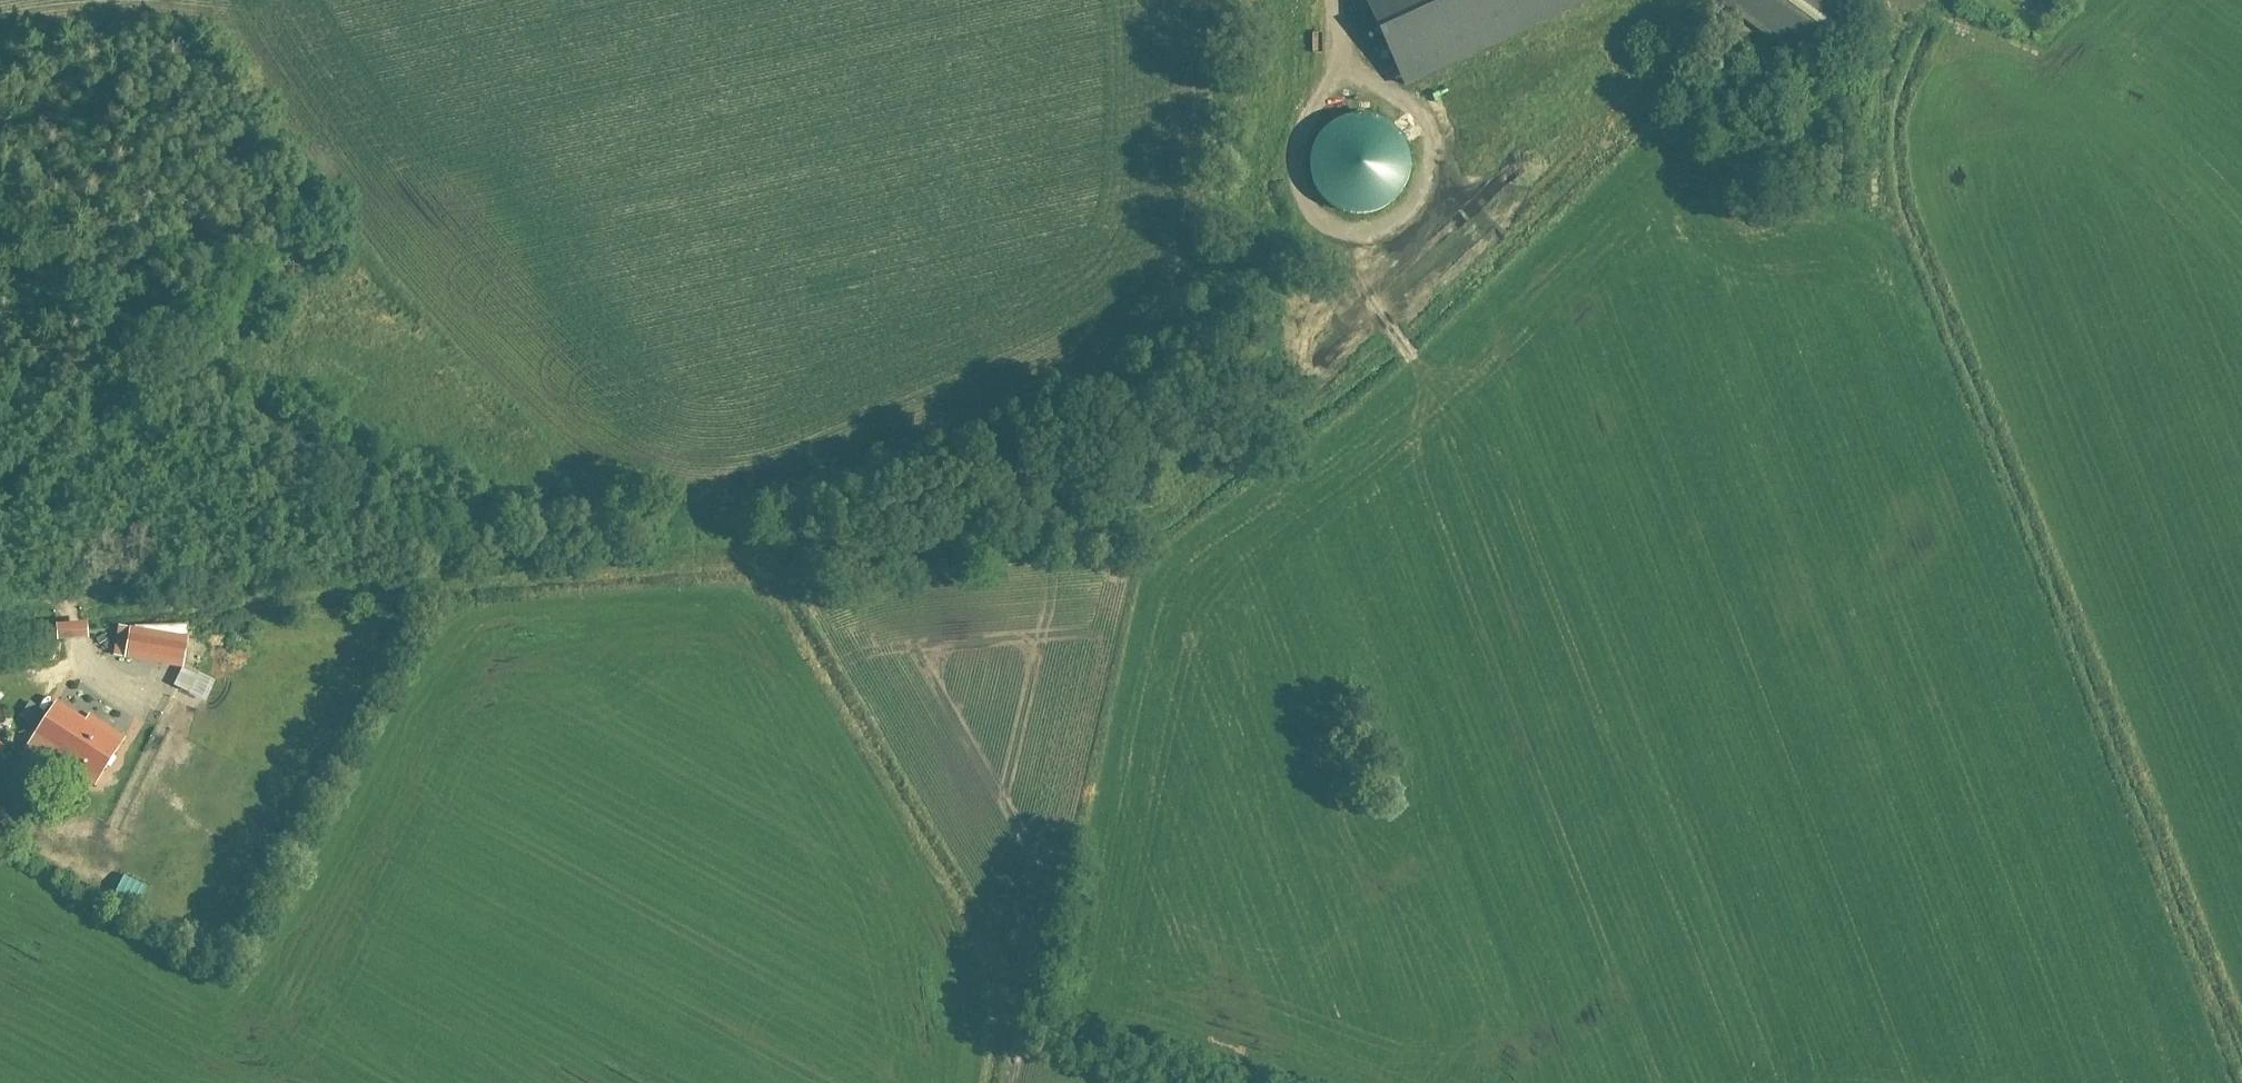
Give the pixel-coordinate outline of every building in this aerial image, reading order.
[(1728,2),(1805,59),(1849,0),(1729,0),(1728,2)] [(126,626),(121,659),(182,668),(187,635),(126,626)] [(58,632),(59,653),(88,652),(87,632),(58,632)] [(46,773),(53,763),(92,788),(120,745),(55,704),(21,757),(46,773)]
